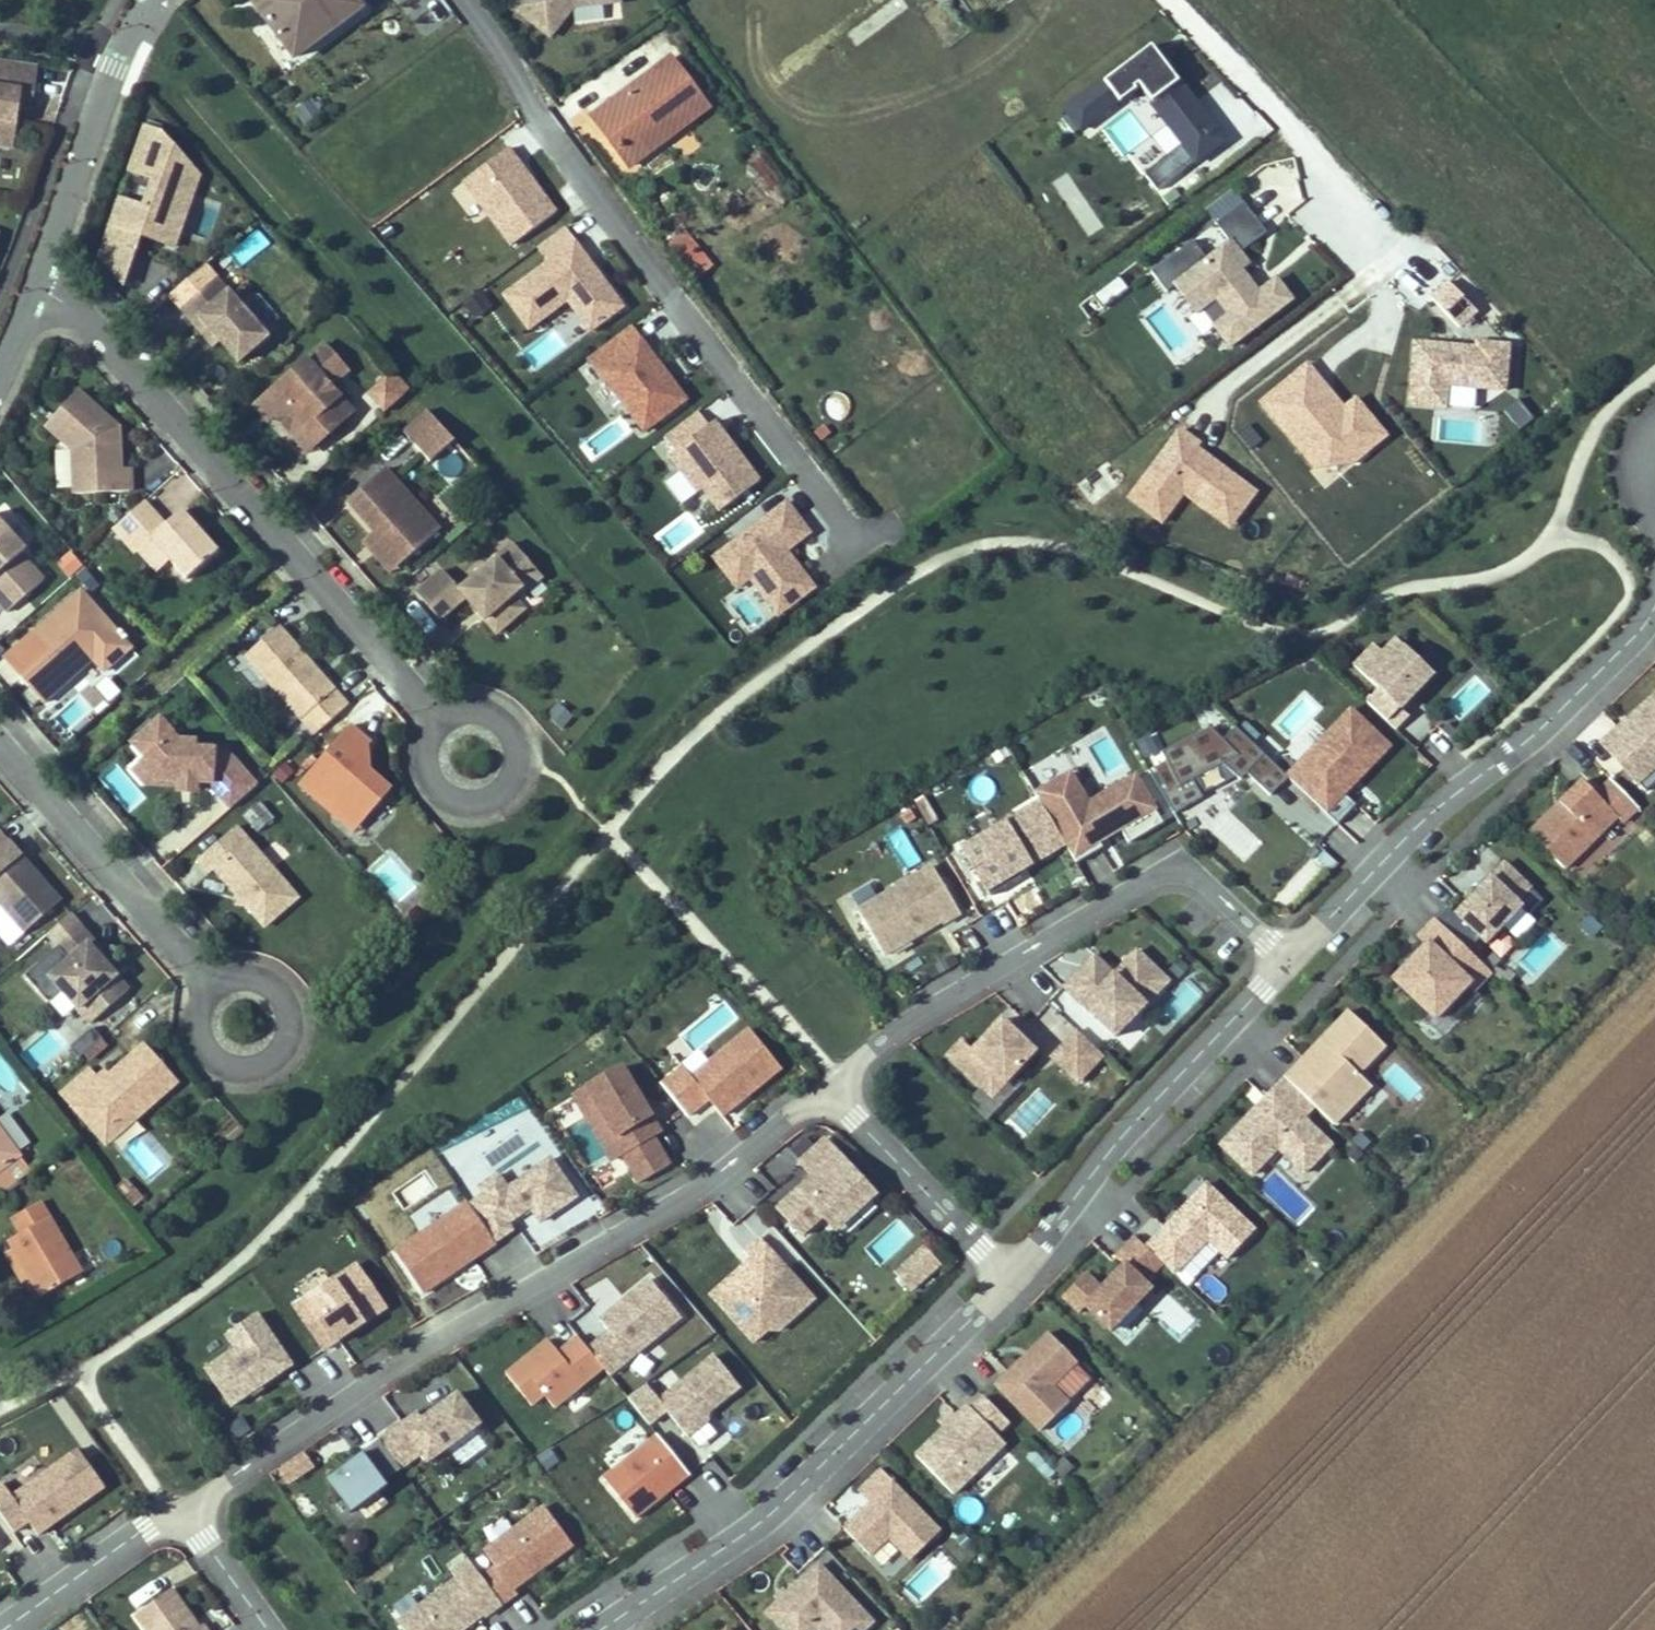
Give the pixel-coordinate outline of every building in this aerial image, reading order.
[(361,8),(355,0),(253,0),(253,1),(295,57),(361,8)] [(513,7),(550,36),(573,7),(603,4),(602,0),(519,0),(513,7)] [(1173,62),(1160,45),(1154,50),(1167,67),(1173,62)] [(1081,128),(1138,84),(1196,161),(1223,140),(1167,67),(1154,50),(1151,46),(1067,110),(1081,128)] [(640,138),(698,95),(670,58),(593,116),(630,166),(650,151),(640,138)] [(20,91),(3,89),(7,61),(0,60),(0,144),(12,146),(17,107),(20,91)] [(30,109),(36,65),(7,61),(3,89),(20,91),(17,107),(30,109)] [(1237,94),(1215,114),(1236,136),(1257,116),(1237,94)] [(650,151),(707,108),(698,95),(640,138),(650,151)] [(161,242),(177,196),(200,176),(161,132),(146,127),(130,171),(153,179),(143,207),(120,199),(99,257),(123,284),(141,235),(161,242)] [(509,145),(450,191),(476,223),(487,214),(512,245),(559,208),(509,145)] [(174,247),(200,176),(177,196),(161,242),(174,247)] [(1254,286),(1241,269),(1249,263),(1240,252),(1267,232),(1244,202),(1217,223),(1231,242),(1208,260),(1194,240),(1152,272),(1167,292),(1176,285),(1197,312),(1202,309),(1217,297),(1230,315),(1215,326),(1231,346),(1292,299),(1277,279),(1259,292),(1253,297),(1249,290),(1254,286)] [(593,333),(629,306),(567,224),(536,248),(545,260),(502,293),(530,330),(568,301),(593,333)] [(251,266),(266,236),(248,227),(233,258),(251,266)] [(1431,298),(1460,328),(1480,308),(1451,278),(1431,298)] [(267,337),(217,279),(182,309),(194,324),(200,318),(220,341),(238,362),(267,337)] [(1259,292),(1254,286),(1249,290),(1253,297),(1259,292)] [(1230,315),(1217,297),(1202,309),(1215,326),(1230,315)] [(220,341),(200,318),(194,324),(214,346),(220,341)] [(659,370),(654,363),(657,360),(631,325),(589,356),(645,430),(686,399),(662,367),(659,370)] [(1510,390),(1513,342),(1410,337),(1407,405),(1476,409),(1477,389),(1510,390)] [(354,413),(331,386),(348,371),(324,344),(261,400),(274,415),(295,438),(299,434),(312,449),(354,413)] [(659,370),(662,367),(657,360),(654,363),(659,370)] [(1258,402),(1322,488),(1392,437),(1359,393),(1341,405),(1311,364),(1258,402)] [(384,410),(412,388),(396,368),(368,390),(384,410)] [(121,468),(120,444),(115,444),(114,433),(119,428),(78,390),(46,426),(72,450),(75,494),(131,491),(129,468),(121,468)] [(826,397),(830,416),(849,411),(845,393),(826,397)] [(274,415),(261,400),(255,405),(268,420),(274,415)] [(430,462),(454,441),(427,410),(403,431),(430,462)] [(709,425),(698,411),(665,437),(675,450),(669,454),(715,514),(759,481),(736,450),(730,453),(709,425)] [(736,450),(714,421),(709,425),(730,453),(736,450)] [(434,459),(450,482),(473,466),(457,443),(434,459)] [(373,456),(338,491),(347,499),(382,464),(373,456)] [(439,531),(384,469),(347,502),(374,532),(402,564),(439,531)] [(219,552),(183,510),(166,525),(144,501),(114,528),(136,553),(139,550),(151,540),(169,560),(187,580),(219,552)] [(784,551),(803,537),(796,527),(802,522),(787,502),(727,547),(750,578),(777,614),(812,588),(784,551)] [(21,554),(25,550),(0,522),(0,603),(8,612),(44,580),(21,554)] [(809,532),(802,522),(796,527),(803,537),(809,532)] [(402,564),(374,532),(363,541),(391,573),(402,564)] [(169,560),(151,540),(139,550),(157,571),(169,560)] [(525,609),(506,587),(532,565),(513,543),(460,589),(444,570),(417,594),(440,620),(465,597),(497,633),(525,609)] [(750,578),(727,547),(713,557),(737,588),(750,578)] [(57,563),(73,578),(86,565),(71,549),(57,563)] [(131,648),(125,641),(128,638),(121,630),(118,632),(81,591),(34,633),(51,653),(21,677),(43,703),(93,659),(104,672),(131,648)] [(348,705),(279,626),(246,655),(315,734),(348,705)] [(21,677),(51,653),(34,633),(6,658),(21,677)] [(1414,693),(1433,673),(1397,639),(1383,653),(1374,645),(1354,666),(1379,689),(1367,702),(1396,730),(1409,716),(1400,708),(1414,693)] [(249,665),(241,673),(259,692),(267,684),(249,665)] [(1405,712),(1419,697),(1414,693),(1400,708),(1405,712)] [(1654,764),(1654,695),(1632,716),(1637,721),(1606,751),(1646,792),(1654,783),(1654,770),(1652,767),(1654,764)] [(558,701),(547,715),(563,728),(575,713),(558,701)] [(1344,794),(1389,746),(1350,709),(1286,776),(1288,777),(1337,825),(1356,805),(1344,794)] [(257,786),(227,751),(197,750),(197,742),(178,741),(160,720),(135,742),(147,756),(141,761),(156,779),(178,780),(178,785),(181,785),(196,786),(196,781),(212,781),(211,787),(231,808),(257,786)] [(391,790),(356,760),(371,743),(350,726),(300,784),(320,801),(325,795),(361,825),(391,790)] [(1193,779),(1223,764),(1241,779),(1247,773),(1270,795),(1288,777),(1286,776),(1235,727),(1223,740),(1210,728),(1162,752),(1166,761),(1149,771),(1175,813),(1202,797),(1193,779)] [(156,779),(141,761),(133,768),(146,783),(178,785),(178,780),(156,779)] [(1165,822),(1140,780),(1094,808),(1072,772),(1036,794),(1039,800),(1064,842),(1077,862),(1105,846),(1101,840),(1123,827),(1131,842),(1165,822)] [(1583,781),(1530,833),(1564,868),(1617,817),(1622,823),(1638,808),(1611,780),(1596,795),(1583,781)] [(361,825),(325,795),(320,801),(355,832),(361,825)] [(985,889),(1064,842),(1039,800),(960,846),(985,889)] [(1245,861),(1262,843),(1225,810),(1208,828),(1245,861)] [(298,898),(238,826),(198,860),(210,874),(215,869),(237,895),(247,895),(246,905),(265,927),(298,898)] [(0,833),(0,849),(8,842),(0,833)] [(26,931),(61,901),(8,842),(0,849),(0,901),(26,931)] [(1448,906),(1436,920),(1468,951),(1481,937),(1487,943),(1521,906),(1517,902),(1530,888),(1504,863),(1456,914),(1448,906)] [(932,867),(858,911),(884,955),(941,921),(943,924),(960,914),(932,867)] [(246,905),(247,895),(237,895),(236,905),(246,905)] [(1592,937),(1603,926),(1572,898),(1561,909),(1592,937)] [(1413,968),(1398,983),(1435,1019),(1468,984),(1474,990),(1491,972),(1468,951),(1436,920),(1420,937),(1428,944),(1409,964),(1413,968)] [(129,990),(101,958),(105,954),(81,927),(25,976),(49,1003),(62,991),(78,1010),(91,1024),(129,990)] [(1114,975),(1094,956),(1086,964),(1111,988),(1142,956),(1137,951),(1114,975)] [(1115,1037),(1168,981),(1142,956),(1111,988),(1086,964),(1064,988),(1115,1037)] [(65,1021),(78,1010),(62,991),(49,1003),(65,1021)] [(1055,1043),(1070,1027),(1048,1005),(1032,1021),(1055,1043)] [(1358,1074),(1385,1046),(1349,1011),(1318,1043),(1326,1051),(1306,1072),(1298,1064),(1285,1078),(1316,1107),(1334,1125),(1371,1086),(1358,1074)] [(996,1032),(1005,1023),(1002,1020),(993,1029),(996,1032)] [(1005,1083),(1035,1052),(1005,1023),(996,1032),(993,1029),(973,1050),(962,1041),(948,1056),(981,1087),(994,1073),(1005,1083)] [(90,1049),(102,1038),(93,1028),(80,1038),(90,1049)] [(722,1115),(781,1068),(750,1030),(703,1068),(679,1038),(667,1047),(682,1068),(661,1085),(687,1116),(708,1099),(722,1115)] [(1078,1082),(1104,1056),(1077,1030),(1052,1057),(1078,1082)] [(90,1049),(80,1038),(70,1047),(79,1058),(90,1049)] [(137,1118),(178,1082),(145,1044),(102,1082),(91,1069),(62,1094),(88,1123),(100,1112),(114,1129),(133,1113),(137,1118)] [(660,1131),(622,1067),(586,1089),(599,1109),(603,1107),(619,1134),(615,1137),(642,1182),(670,1165),(653,1136),(660,1131)] [(992,1097),(1005,1083),(994,1073),(981,1087),(992,1097)] [(1221,1145),(1252,1175),(1278,1148),(1305,1173),(1331,1145),(1304,1119),(1316,1107),(1285,1078),(1221,1145)] [(114,1129),(100,1112),(88,1123),(106,1144),(137,1118),(133,1113),(114,1129)] [(138,1119),(116,1139),(153,1179),(174,1159),(138,1119)] [(0,1128),(0,1171),(10,1185),(28,1172),(18,1158),(20,1156),(0,1128)] [(830,1225),(870,1188),(825,1139),(800,1162),(813,1176),(777,1208),(802,1235),(823,1217),(830,1225)] [(508,1223),(531,1207),(541,1222),(577,1197),(542,1146),(481,1188),(485,1194),(470,1204),(495,1242),(512,1230),(508,1223)] [(1363,1154),(1353,1146),(1346,1154),(1355,1163),(1363,1154)] [(1255,1231),(1206,1184),(1146,1248),(1163,1263),(1174,1274),(1208,1240),(1228,1259),(1255,1231)] [(82,1273),(41,1202),(12,1219),(21,1234),(9,1241),(14,1248),(31,1278),(41,1297),(82,1273)] [(423,1293),(496,1243),(495,1242),(470,1204),(469,1203),(395,1254),(423,1293)] [(1085,1273),(1063,1297),(1080,1313),(1085,1307),(1111,1331),(1151,1289),(1145,1282),(1163,1263),(1146,1248),(1135,1237),(1116,1257),(1124,1264),(1101,1288),(1085,1273)] [(751,1260),(712,1295),(754,1342),(774,1324),(767,1317),(785,1301),(797,1314),(813,1299),(759,1239),(744,1252),(751,1260)] [(31,1278),(14,1248),(6,1253),(23,1283),(31,1278)] [(911,1290),(932,1271),(923,1260),(929,1254),(926,1250),(897,1276),(911,1290)] [(939,1265),(929,1254),(923,1260),(932,1271),(939,1265)] [(324,1349),(386,1307),(357,1265),(296,1306),(324,1349)] [(610,1332),(588,1349),(603,1368),(609,1375),(681,1317),(650,1280),(600,1320),(610,1332)] [(767,1317),(774,1324),(779,1330),(797,1314),(785,1301),(767,1317)] [(230,1406),(290,1364),(255,1313),(224,1335),(234,1349),(204,1370),(230,1406)] [(1052,1386),(1077,1362),(1049,1333),(996,1385),(1040,1431),(1069,1403),(1052,1386)] [(555,1408),(603,1368),(578,1337),(558,1353),(548,1340),(506,1374),(532,1406),(544,1395),(555,1408)] [(646,1385),(628,1398),(649,1424),(666,1411),(687,1437),(708,1420),(708,1413),(740,1387),(714,1356),(659,1400),(646,1385)] [(428,1462),(480,1424),(457,1394),(422,1420),(407,1431),(401,1425),(381,1440),(400,1467),(401,1468),(421,1453),(428,1462)] [(953,1494),(1005,1443),(996,1434),(1009,1422),(984,1397),(971,1409),(967,1405),(916,1455),(953,1494)] [(407,1431),(422,1420),(417,1413),(401,1425),(407,1431)] [(604,1479),(635,1518),(689,1474),(658,1436),(604,1479)] [(400,1467),(381,1440),(363,1453),(383,1480),(400,1467)] [(0,1485),(0,1513),(14,1532),(29,1522),(38,1535),(105,1487),(78,1450),(12,1497),(3,1483),(0,1485)] [(289,1484),(313,1468),(302,1453),(279,1470),(289,1484)] [(383,1480),(363,1453),(326,1480),(350,1513),(387,1486),(383,1480)] [(940,1534),(880,1470),(858,1491),(871,1504),(844,1530),(869,1556),(888,1538),(910,1561),(940,1534)] [(544,1507),(484,1551),(496,1567),(482,1577),(502,1604),(517,1593),(514,1589),(572,1545),(544,1507)] [(469,1560),(452,1573),(457,1579),(398,1623),(404,1629),(462,1629),(483,1614),(485,1617),(502,1604),(482,1577),(469,1560)] [(819,1565),(788,1595),(780,1602),(769,1612),(785,1629),(814,1629),(817,1627),(820,1629),(864,1629),(873,1622),(819,1565)] [(173,1589),(134,1616),(144,1629),(202,1629),(173,1589)] [(780,1602),(788,1595),(784,1591),(776,1598),(780,1602)]
